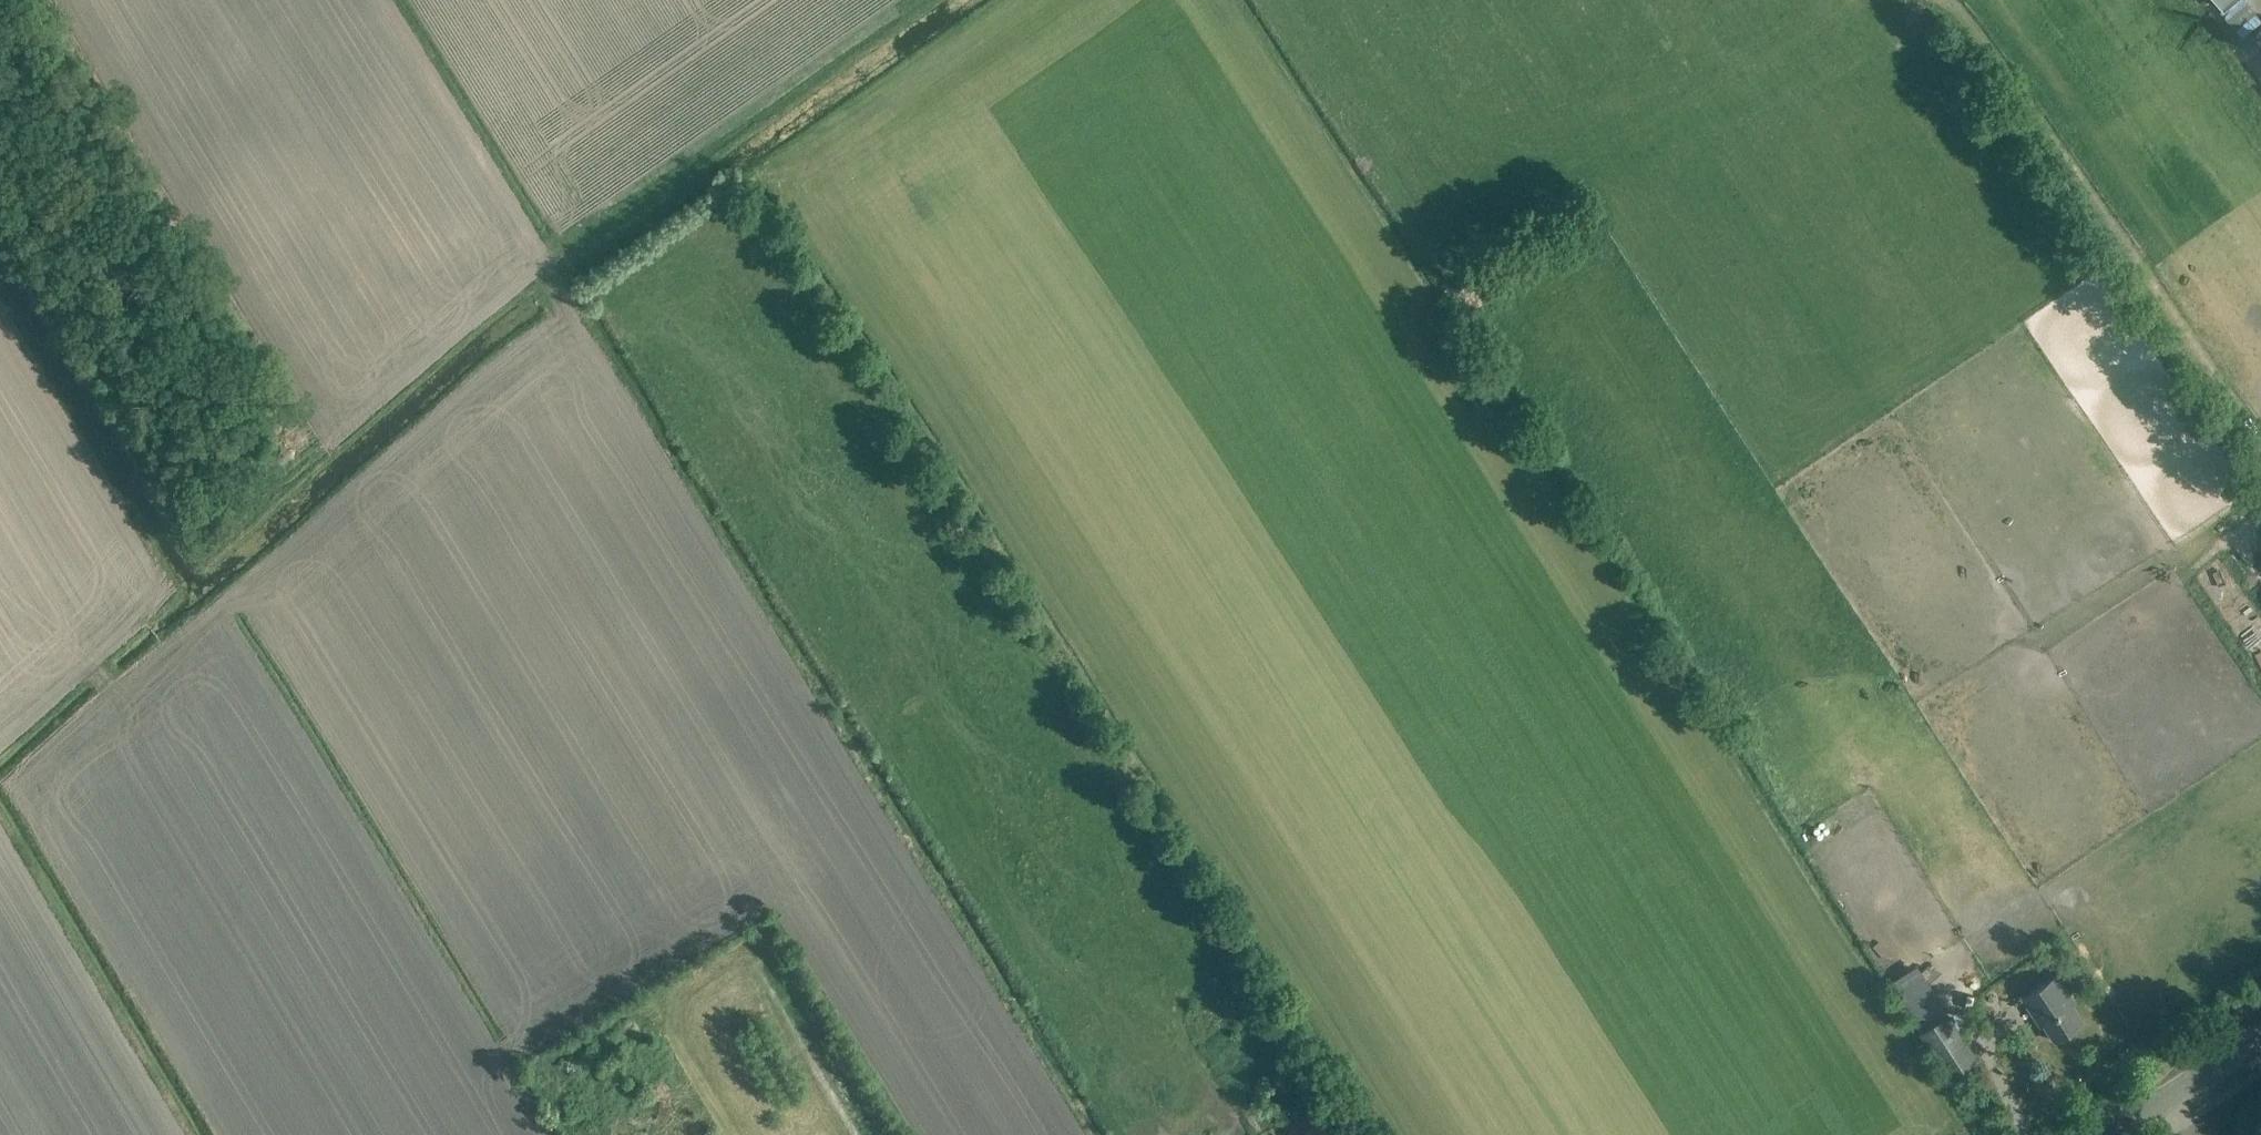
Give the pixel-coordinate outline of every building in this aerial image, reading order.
[(2223,9),(2234,0),(2216,0),(2223,9)] [(2057,975),(2022,998),(2040,1025),(2043,1023),(2054,1040),(2083,1021),(2067,997),(2070,995),(2057,975)] [(1979,1063),(1948,1014),(1927,982),(1899,1001),(1950,1081),(1979,1063)]
